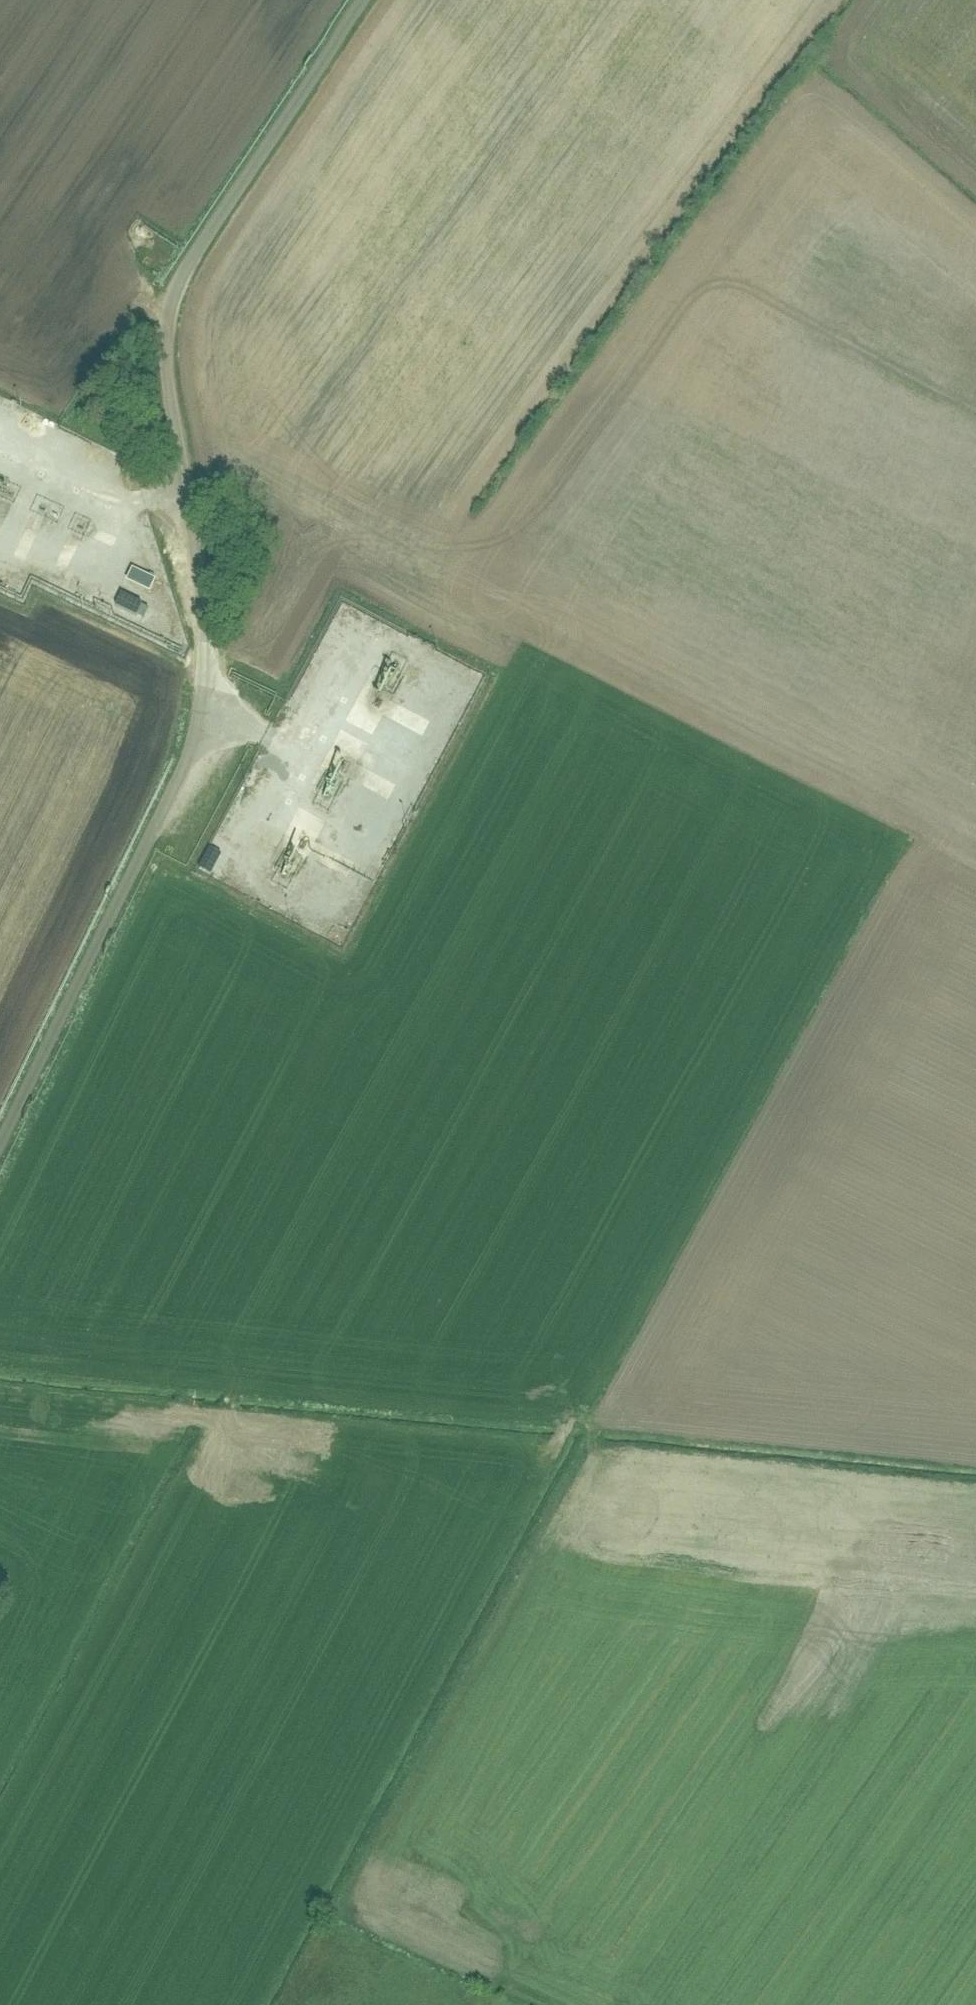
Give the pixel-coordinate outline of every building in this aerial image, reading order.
[(123,605),(147,617),(154,603),(130,591),(123,605)]
